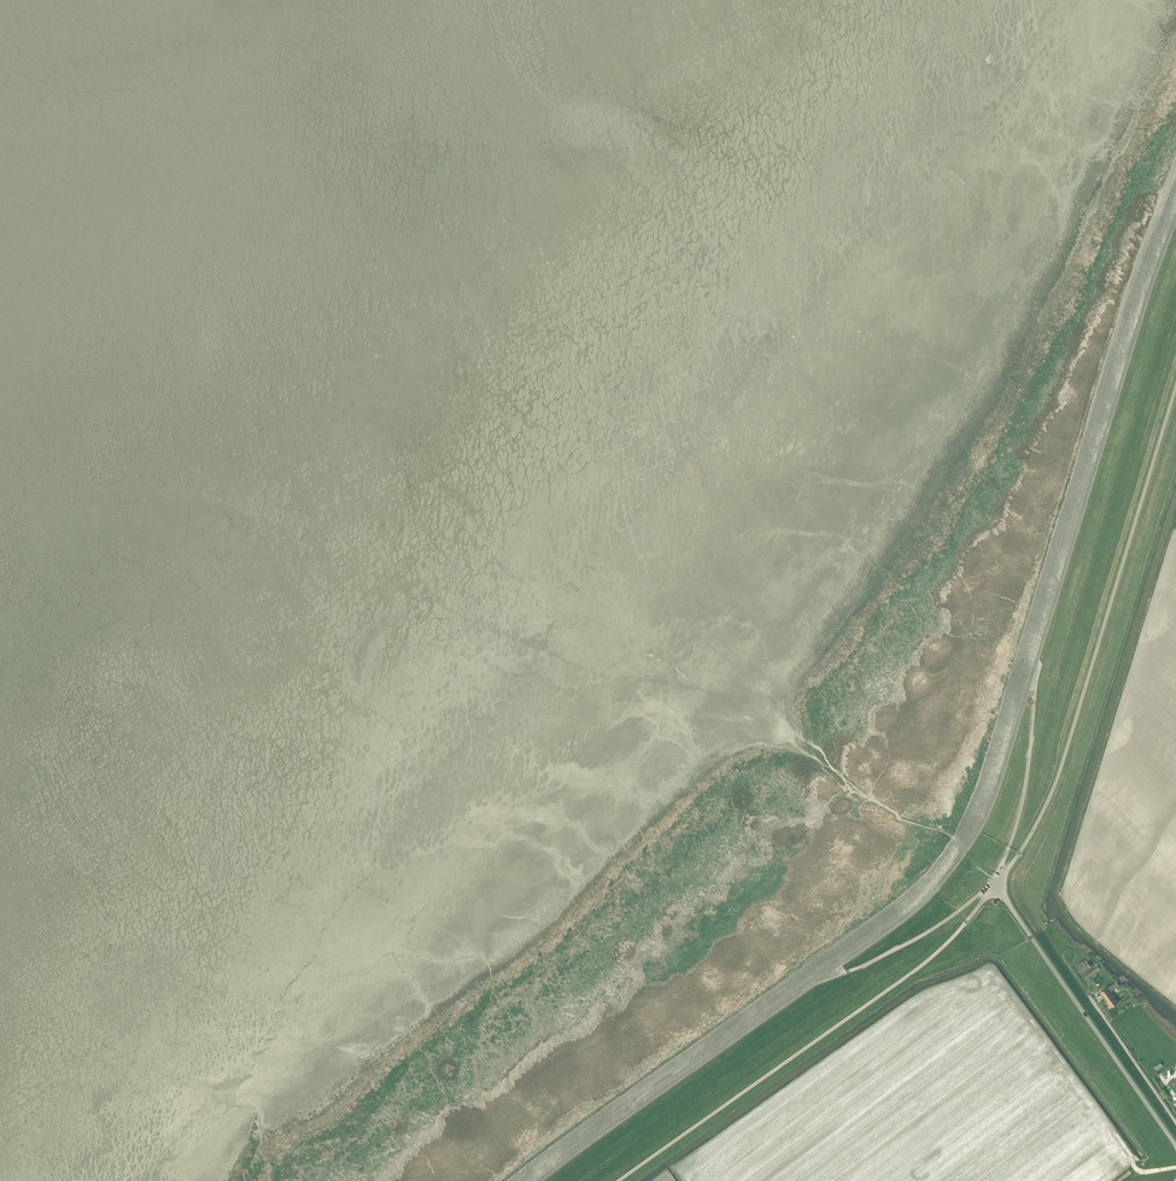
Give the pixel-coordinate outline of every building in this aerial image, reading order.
[(1090,965),(1087,960),(1086,959),(1075,966),(1081,974),(1091,966),(1090,965)] [(1088,979),(1100,969),(1098,966),(1085,976),(1088,979)] [(1113,981),(1111,978),(1104,983),(1106,986),(1113,981)] [(1119,986),(1116,981),(1108,986),(1112,991),(1119,986)] [(1111,1007),(1118,1002),(1107,987),(1100,992),(1106,1001),(1105,1002),(1109,1008),(1111,1007)]
